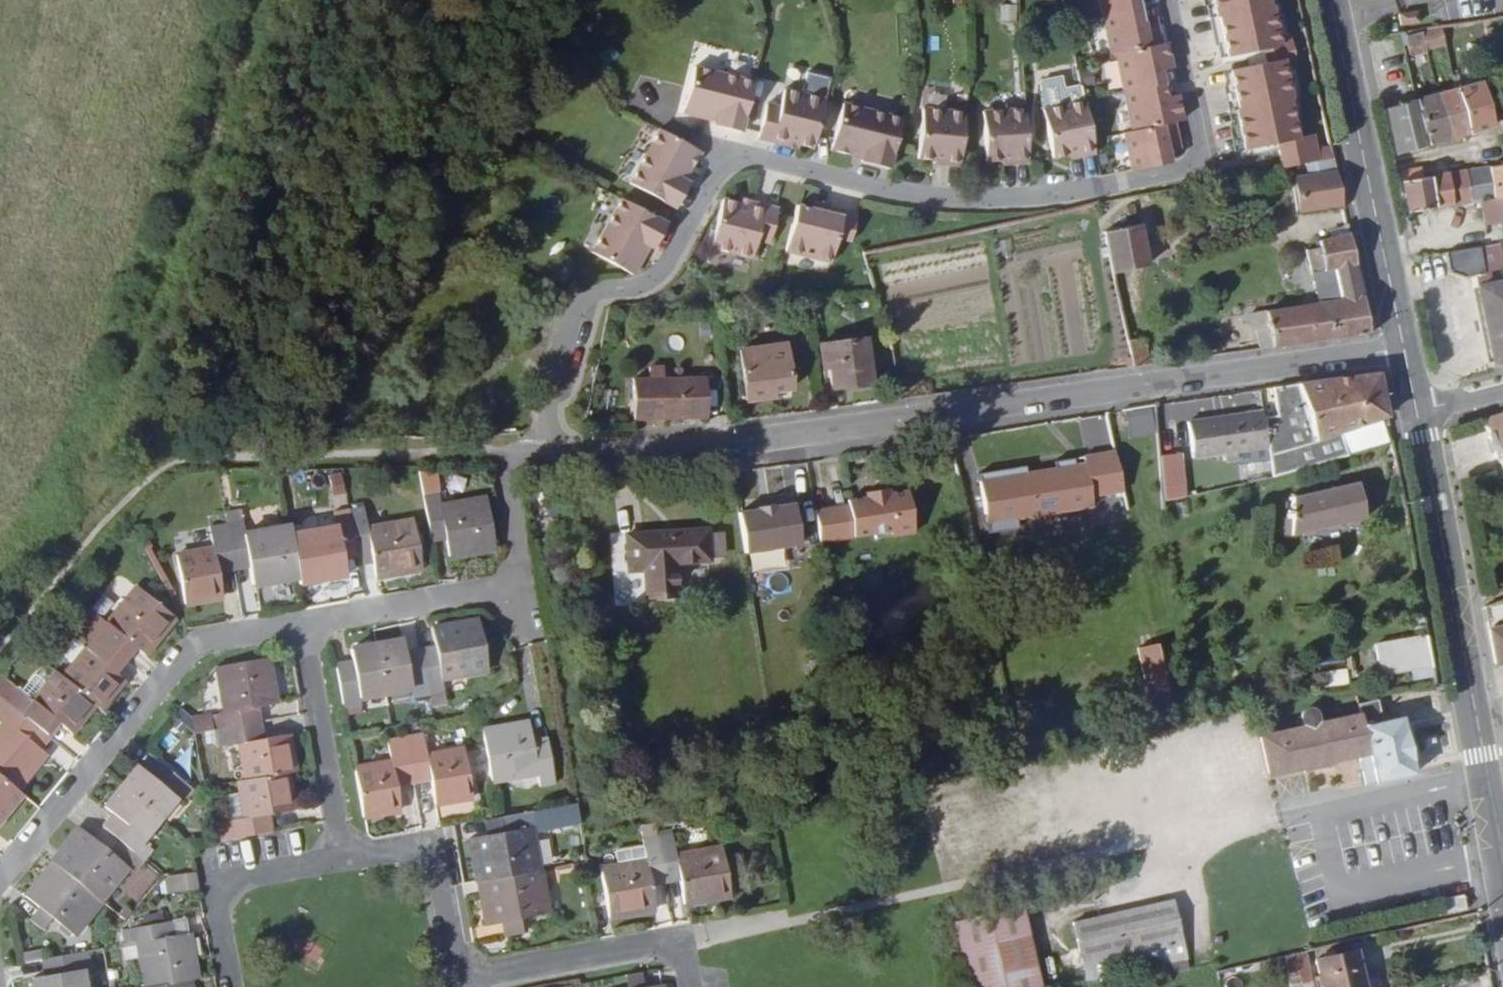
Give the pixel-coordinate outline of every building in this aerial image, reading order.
[(1103,47),(1112,45),(1129,122),(1120,125),(1130,167),(1169,157),(1165,142),(1178,138),(1171,113),(1181,112),(1175,86),(1163,89),(1157,62),(1170,59),(1165,34),(1158,36),(1153,10),(1140,14),(1137,0),(1094,0),(1103,47)] [(1278,164),(1295,161),(1310,158),(1304,131),(1286,134),(1279,98),(1283,97),(1277,66),(1291,64),(1284,33),(1271,35),(1265,6),(1262,6),(1261,0),(1219,0),(1222,13),(1226,13),(1233,52),(1270,45),(1272,59),(1236,65),(1244,104),(1241,105),(1249,144),(1273,140),(1278,164)] [(998,6),(997,24),(1013,24),(1013,6),(998,6)] [(1431,25),(1411,28),(1412,39),(1433,36),(1431,25)] [(1427,49),(1429,57),(1450,54),(1447,40),(1426,44),(1427,49)] [(1426,44),(1405,47),(1409,61),(1422,58),(1420,50),(1427,49),(1426,44)] [(707,128),(735,135),(749,82),(690,66),(676,115),(698,121),(700,115),(710,118),(707,128)] [(1077,154),(1092,151),(1076,78),(1060,81),(1057,68),(1035,74),(1038,100),(1048,153),(1064,150),(1075,147),(1077,154)] [(791,149),(807,153),(819,100),(778,89),(773,107),(760,104),(750,143),(779,150),(780,143),(791,146),(791,149)] [(1460,103),(1470,145),(1497,135),(1487,94),(1460,103)] [(1012,162),(1028,161),(1022,103),(981,107),(985,157),(1000,156),(1011,155),(1012,162)] [(1440,108),(1450,153),(1470,145),(1460,103),(1440,108)] [(942,164),(957,165),(962,108),(921,104),(915,154),(931,156),(942,157),(942,164)] [(860,162),(888,168),(899,118),(839,105),(829,150),(851,156),(853,149),(862,152),(860,162)] [(1420,114),(1430,160),(1450,153),(1440,108),(1420,114)] [(1396,122),(1406,169),(1430,160),(1420,114),(1396,122)] [(674,163),(682,149),(635,122),(606,170),(658,200),(672,175),(666,171),(672,163),(674,163)] [(1065,156),(1077,154),(1075,147),(1064,150),(1065,156)] [(1290,214),(1335,205),(1324,155),(1310,158),(1295,161),(1298,174),(1282,178),(1290,214)] [(1421,168),(1398,170),(1398,181),(1422,179),(1421,168)] [(1481,213),(1490,212),(1502,209),(1502,205),(1499,177),(1476,181),(1481,213)] [(1456,185),(1463,217),(1481,213),(1476,181),(1456,185)] [(1436,189),(1442,222),(1463,217),(1456,185),(1436,189)] [(1411,194),(1417,227),(1442,222),(1436,189),(1411,194)] [(660,230),(615,205),(585,258),(626,281),(637,262),(633,258),(637,250),(647,255),(660,230)] [(814,209),(812,218),(825,220),(827,212),(814,209)] [(1490,212),(1493,232),(1502,231),(1502,209),(1490,212)] [(812,218),(797,214),(786,261),(833,270),(838,246),(851,249),(857,219),(827,212),(825,220),(812,218)] [(720,214),(709,265),(751,274),(755,256),(768,259),(776,221),(748,215),(747,223),(735,220),(736,217),(720,214)] [(1150,218),(1117,224),(1126,270),(1159,264),(1150,218)] [(1254,313),(1260,353),(1361,340),(1340,232),(1311,236),(1312,241),(1301,244),(1312,302),(1254,313)] [(1458,263),(1461,282),(1470,290),(1480,288),(1502,284),(1502,255),(1502,254),(1458,263)] [(1483,303),(1502,298),(1502,284),(1480,288),(1480,289),(1483,303)] [(1490,336),(1499,378),(1502,377),(1502,298),(1483,303),(1490,336)] [(868,344),(820,351),(824,378),(832,377),(835,398),(875,392),(868,344)] [(792,349),(746,354),(751,408),(778,406),(777,398),(797,396),(792,349)] [(1132,366),(1143,364),(1141,354),(1130,357),(1132,366)] [(636,380),(636,420),(709,419),(708,380),(667,380),(666,368),(653,368),(653,380),(636,380)] [(1260,452),(1266,483),(1274,481),(1336,462),(1329,443),(1372,429),(1378,427),(1368,381),(1266,394),(1270,421),(1255,423),(1260,451),(1260,452)] [(1125,437),(1155,436),(1154,407),(1123,409),(1125,437)] [(1481,419),(1492,451),(1502,476),(1502,475),(1502,413),(1481,419)] [(1103,415),(1079,419),(1083,441),(1107,437),(1103,415)] [(1255,423),(1254,416),(1178,426),(1182,462),(1260,452),(1260,451),(1255,423)] [(1336,462),(1373,451),(1372,429),(1329,443),(1336,462)] [(1095,524),(1125,519),(1115,451),(969,473),(976,522),(1092,504),(1095,524)] [(1149,469),(1152,505),(1189,498),(1186,485),(1164,490),(1163,468),(1149,469)] [(436,508),(430,475),(413,475),(426,545),(441,543),(444,559),(490,551),(481,501),(436,508)] [(846,501),(814,507),(820,537),(871,529),(873,534),(911,528),(904,487),(885,490),(885,486),(863,489),(864,494),(845,497),(846,501)] [(1284,546),(1357,528),(1348,492),(1285,509),(1284,546)] [(340,501),(342,512),(357,510),(355,499),(340,501)] [(792,499),(731,506),(736,551),(797,544),(792,499)] [(342,512),(351,559),(366,556),(368,566),(370,580),(415,572),(408,523),(361,530),(357,510),(342,512)] [(293,579),(294,587),(339,579),(337,561),(351,559),(342,512),(329,515),(331,530),(285,539),(293,579)] [(219,515),(221,527),(236,525),(234,513),(219,515)] [(203,518),(205,531),(221,527),(219,515),(203,518)] [(221,527),(230,574),(244,572),(247,588),(293,579),(285,539),(283,530),(238,539),(236,525),(221,527)] [(708,526),(628,530),(629,560),(646,559),(648,593),(680,592),(678,558),(710,556),(708,526)] [(215,577),(230,574),(221,527),(205,531),(208,553),(173,559),(181,608),(218,602),(215,577)] [(1297,571),(1333,568),(1331,549),(1295,553),(1297,571)] [(351,559),(353,569),(368,566),(366,556),(351,559)] [(75,623),(111,653),(121,641),(140,656),(169,622),(131,590),(103,626),(85,611),(75,623)] [(1486,674),(1502,669),(1502,607),(1475,617),(1478,635),(1486,674)] [(56,682),(89,709),(95,713),(119,682),(100,667),(111,653),(75,623),(64,637),(68,640),(81,651),(66,670),(56,682)] [(481,673),(472,624),(427,633),(428,639),(429,649),(415,652),(425,699),(437,696),(436,682),(481,673)] [(428,639),(413,642),(415,652),(429,649),(428,639)] [(81,651),(68,640),(52,659),(66,670),(81,651)] [(1379,683),(1430,674),(1423,640),(1373,651),(1379,683)] [(408,702),(425,699),(415,652),(398,655),(397,645),(372,649),(381,698),(407,693),(408,702)] [(353,704),(381,698),(372,649),(344,654),(345,665),(332,668),(341,715),(355,712),(353,704)] [(186,723),(189,738),(209,735),(256,726),(254,711),(270,708),(262,661),(211,671),(220,718),(186,723)] [(1316,671),(1319,687),(1347,683),(1345,667),(1316,671)] [(35,736),(47,721),(66,736),(89,709),(56,682),(50,677),(39,690),(27,705),(16,696),(0,683),(0,706),(35,736)] [(27,681),(16,696),(27,705),(39,690),(27,681)] [(9,794),(38,758),(26,747),(35,736),(0,706),(0,786),(9,794)] [(1364,763),(1370,795),(1409,787),(1399,731),(1379,734),(1375,712),(1350,717),(1352,727),(1315,734),(1315,728),(1314,724),(1313,721),(1311,719),(1307,718),(1303,719),(1300,720),(1297,723),(1296,727),(1297,732),(1297,739),(1255,748),(1263,784),(1364,763)] [(241,785),(281,777),(289,776),(283,739),(259,743),(256,726),(209,735),(212,752),(234,748),(241,785)] [(524,726),(473,734),(483,785),(533,776),(536,789),(550,787),(542,740),(526,743),(524,726)] [(417,736),(400,740),(409,787),(427,784),(431,808),(467,801),(459,752),(422,760),(417,736)] [(409,787),(400,740),(383,743),(387,766),(351,772),(360,821),(397,815),(393,791),(409,787)] [(115,790),(153,821),(170,800),(177,807),(188,793),(152,764),(141,777),(132,769),(115,790)] [(218,827),(220,844),(267,836),(265,819),(287,814),(281,777),(241,785),(233,786),(239,823),(218,827)] [(15,798),(9,794),(0,786),(0,817),(15,798)] [(111,843),(133,861),(142,849),(137,843),(153,821),(115,790),(99,810),(107,818),(97,832),(111,843)] [(534,875),(522,817),(490,823),(478,825),(481,842),(463,845),(470,887),(473,886),(534,875)] [(205,830),(208,846),(220,844),(218,827),(205,830)] [(47,868),(95,905),(122,871),(102,855),(88,843),(75,832),(46,867),(47,868)] [(102,855),(111,843),(97,832),(88,843),(102,855)] [(651,841),(660,890),(676,887),(680,909),(725,901),(717,853),(670,861),(666,838),(651,841)] [(645,892),(660,890),(651,841),(637,844),(640,866),(597,874),(605,922),(649,915),(645,892)] [(135,898),(154,878),(140,865),(121,884),(135,898)] [(68,939),(95,905),(47,868),(20,901),(33,912),(47,922),(68,939)] [(160,898),(196,891),(193,874),(157,880),(160,898)] [(543,919),(534,875),(473,886),(482,930),(498,927),(514,924),(543,919)] [(1442,899),(1444,914),(1464,911),(1462,896),(1442,899)] [(38,934),(47,922),(33,912),(24,924),(38,934)] [(1176,980),(1161,915),(1062,940),(1073,986),(1149,986),(1176,980)] [(1012,921),(950,936),(962,986),(1028,986),(1012,921)] [(516,939),(514,924),(498,927),(501,943),(516,939)] [(184,985),(190,984),(182,939),(165,941),(163,927),(117,935),(119,950),(133,948),(139,986),(172,986),(184,985)] [(83,957),(37,965),(39,981),(27,983),(28,986),(79,986),(77,975),(85,973),(83,957)] [(1348,959),(1308,970),(1313,986),(1356,986),(1348,959)] [(620,981),(621,986),(639,986),(637,978),(620,981)]
